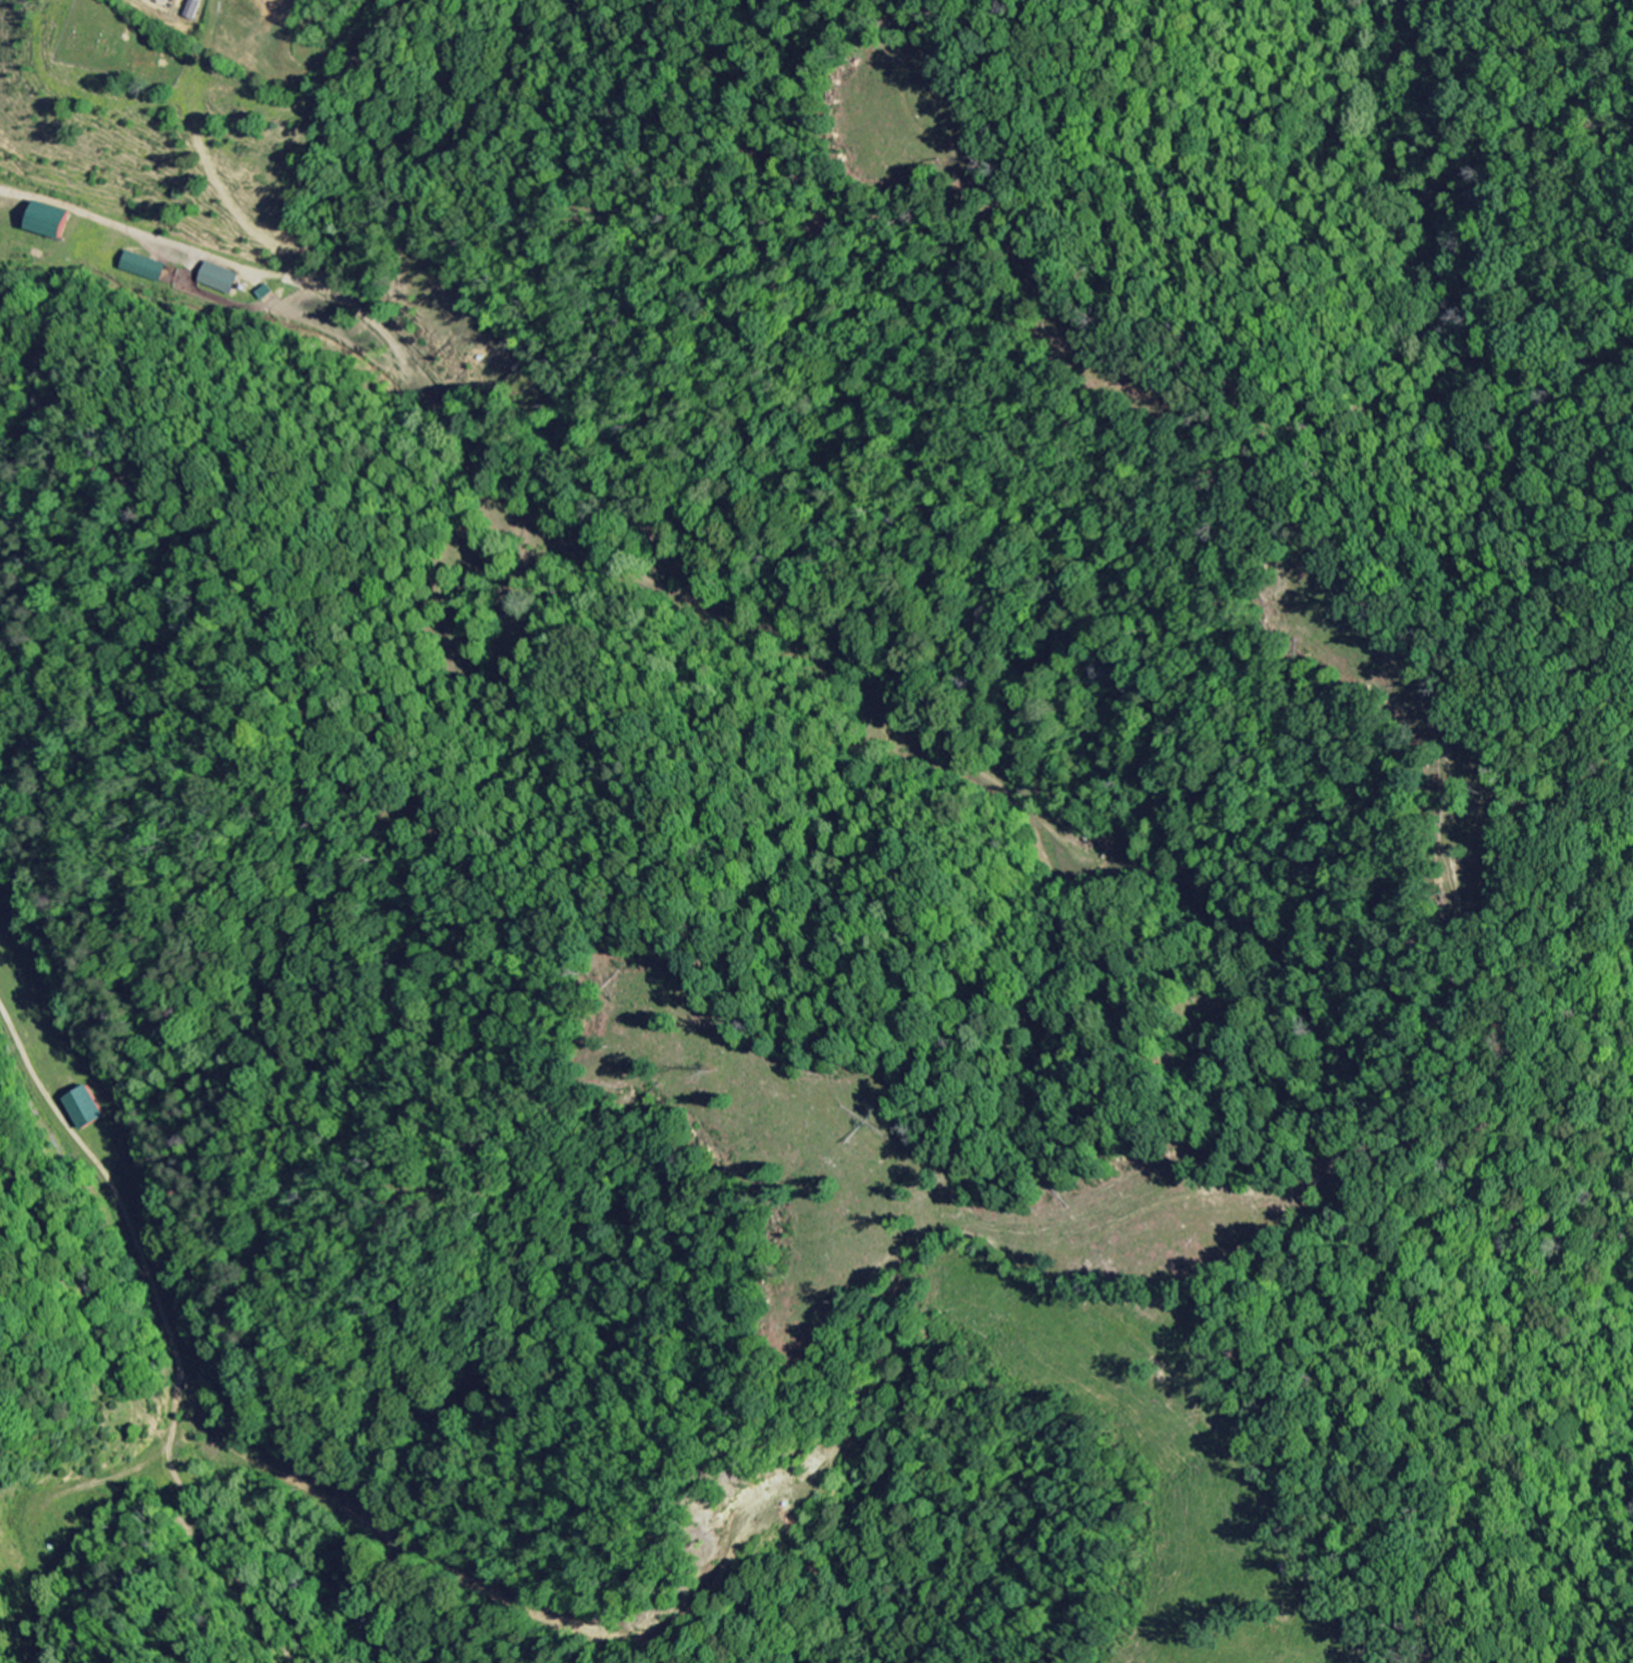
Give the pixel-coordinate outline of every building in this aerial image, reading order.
[(200,2),(193,0),(191,0),(185,18),(194,21),(200,2)] [(26,230),(61,240),(69,212),(35,202),(26,230)] [(121,273),(161,283),(166,263),(126,253),(121,273)] [(234,294),(239,273),(205,264),(200,285),(234,294)] [(107,1119),(90,1087),(65,1100),(82,1133),(107,1119)]
